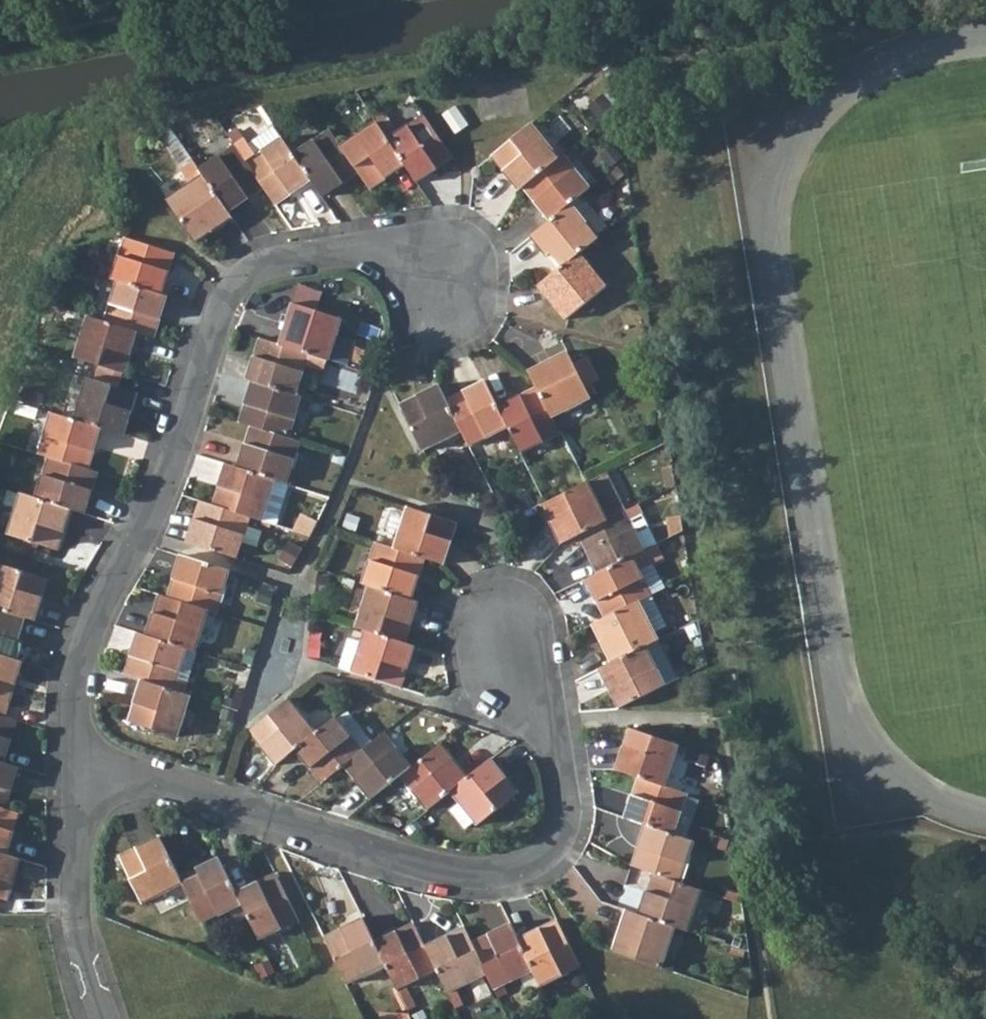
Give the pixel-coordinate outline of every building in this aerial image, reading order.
[(383,121),(392,136),(417,119),(408,105),(383,121)] [(423,116),(387,141),(406,169),(417,184),(454,159),(423,116)] [(530,124),(489,158),(515,189),(519,187),(556,156),(530,124)] [(375,125),(340,149),(358,176),(371,193),(406,169),(387,141),(375,125)] [(328,134),(292,158),(309,183),(321,201),(358,176),(340,149),(328,134)] [(280,142),(245,165),(263,191),(274,208),(309,183),(292,158),(280,142)] [(233,148),(197,172),(201,179),(227,217),(263,191),(245,165),(233,148)] [(556,156),(519,187),(548,220),(569,202),(589,186),(561,152),(556,156)] [(201,179),(166,203),(194,247),(230,222),(227,217),(201,179)] [(548,220),(527,238),(555,271),(576,253),(597,237),(569,202),(548,220)] [(120,240),(106,281),(113,283),(158,297),(170,255),(120,240)] [(555,271),(536,286),(564,320),(604,287),(576,253),(555,271)] [(113,283),(100,325),(133,335),(150,341),(164,298),(158,297),(113,283)] [(290,305),(277,347),(305,355),(327,362),(339,320),(290,305)] [(83,319),(70,359),(120,376),(133,335),(100,325),(83,319)] [(255,340),(243,382),(250,384),(292,397),(305,355),(277,347),(255,340)] [(564,349),(524,370),(533,388),(548,415),(588,394),(582,384),(596,376),(584,354),(570,361),(564,349)] [(82,379),(67,420),(95,428),(117,434),(130,394),(82,379)] [(482,381),(445,400),(460,428),(468,446),(505,427),(495,408),(482,381)] [(437,383),(396,404),(420,449),(460,428),(445,400),(437,383)] [(250,384),(237,425),(248,429),(287,442),(299,399),(292,397),(250,384)] [(533,388),(495,408),(505,427),(518,453),(557,433),(548,415),(533,388)] [(45,413),(31,455),(43,459),(81,470),(95,428),(67,420),(45,413)] [(248,429),(237,470),(272,481),(286,486),(298,445),(287,442),(248,429)] [(43,459),(31,499),(65,509),(79,513),(92,474),(81,470),(43,459)] [(222,466),(210,507),(247,518),(260,523),(276,527),(286,486),(272,481),(237,470),(222,466)] [(544,503),(540,505),(560,544),(577,535),(604,521),(585,483),(583,484),(544,503)] [(31,499),(17,495),(3,536),(51,551),(65,509),(31,499)] [(198,503),(185,545),(235,561),(247,518),(210,507),(198,503)] [(405,509),(393,550),(424,559),(444,564),(456,525),(405,509)] [(604,521),(577,535),(596,574),(629,557),(642,551),(623,512),(604,521)] [(373,544),(360,587),(367,589),(412,602),(424,559),(393,550),(373,544)] [(596,574),(584,580),(604,617),(637,601),(648,594),(629,557),(596,574)] [(181,558),(168,601),(209,613),(218,616),(230,574),(181,558)] [(22,617),(31,620),(43,581),(0,567),(0,611),(22,617)] [(367,589),(356,629),(368,633),(407,645),(419,604),(412,602),(367,589)] [(159,598),(146,639),(187,651),(197,654),(209,613),(168,601),(159,598)] [(604,617),(592,623),(611,663),(644,646),(657,640),(637,601),(604,617)] [(8,660),(22,617),(0,611),(0,657),(8,660)] [(342,671),(355,676),(404,692),(417,648),(407,645),(368,633),(363,648),(350,644),(342,671)] [(137,636),(124,678),(142,683),(175,692),(187,651),(146,639),(137,636)] [(611,663),(597,670),(617,710),(664,687),(644,646),(611,663)] [(0,657),(0,719),(16,662),(8,660),(0,657)] [(175,692),(142,683),(130,725),(179,738),(191,698),(175,692)] [(287,700),(248,732),(277,766),(296,750),(316,735),(287,700)] [(316,735),(296,750),(323,784),(344,767),(374,743),(346,709),(316,735)] [(12,722),(0,719),(0,761),(12,722)] [(629,728),(615,770),(637,777),(664,787),(678,744),(629,728)] [(374,743),(344,767),(371,801),(400,778),(413,767),(384,734),(374,743)] [(413,767),(400,778),(428,811),(453,791),(470,778),(441,744),(413,767)] [(470,778),(453,791),(481,824),(519,793),(492,759),(470,778)] [(2,810),(15,768),(0,764),(0,809),(2,810)] [(637,777),(623,817),(643,824),(673,836),(686,793),(664,787),(637,777)] [(3,856),(15,814),(2,810),(0,809),(0,855),(3,856)] [(643,824),(629,865),(649,873),(679,882),(693,842),(673,836),(643,824)] [(176,879),(156,839),(118,859),(140,904),(178,883),(176,879)] [(0,855),(0,901),(5,903),(18,861),(3,856),(0,855)] [(216,858),(176,879),(178,883),(200,927),(240,907),(234,894),(216,858)] [(649,873),(636,913),(673,927),(685,932),(699,890),(679,882),(649,873)] [(274,874),(234,894),(240,907),(257,940),(297,920),(274,874)] [(623,909),(610,951),(660,969),(673,927),(636,913),(623,909)] [(362,917),(321,938),(345,984),(385,964),(374,943),(362,917)] [(556,919),(518,938),(533,970),(541,986),(580,966),(556,919)] [(414,924),(374,943),(385,964),(397,988),(436,969),(424,947),(414,924)] [(511,924),(471,943),(486,973),(494,990),(498,998),(507,993),(503,985),(533,970),(518,938),(511,924)] [(463,927),(424,947),(436,969),(447,993),(486,973),(471,943),(463,927)]
